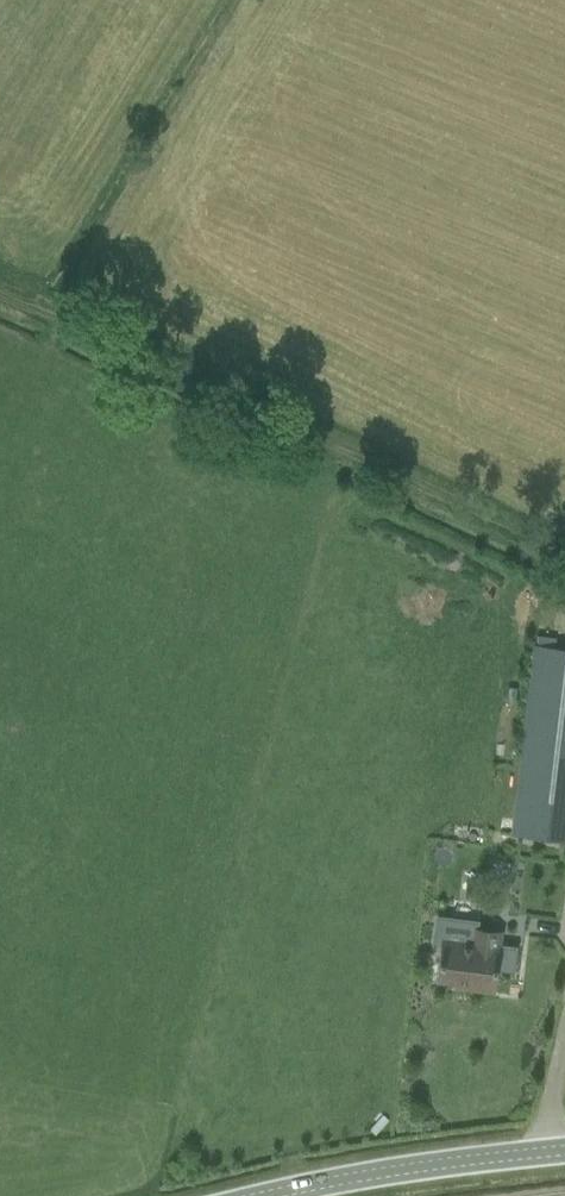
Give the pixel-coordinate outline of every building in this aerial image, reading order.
[(564,841),(564,648),(535,644),(512,835),(564,841)] [(437,916),(434,942),(442,943),(438,980),(467,983),(467,989),(494,992),(496,969),(514,971),(517,947),(499,945),(501,932),(478,929),(479,921),(437,916)]
